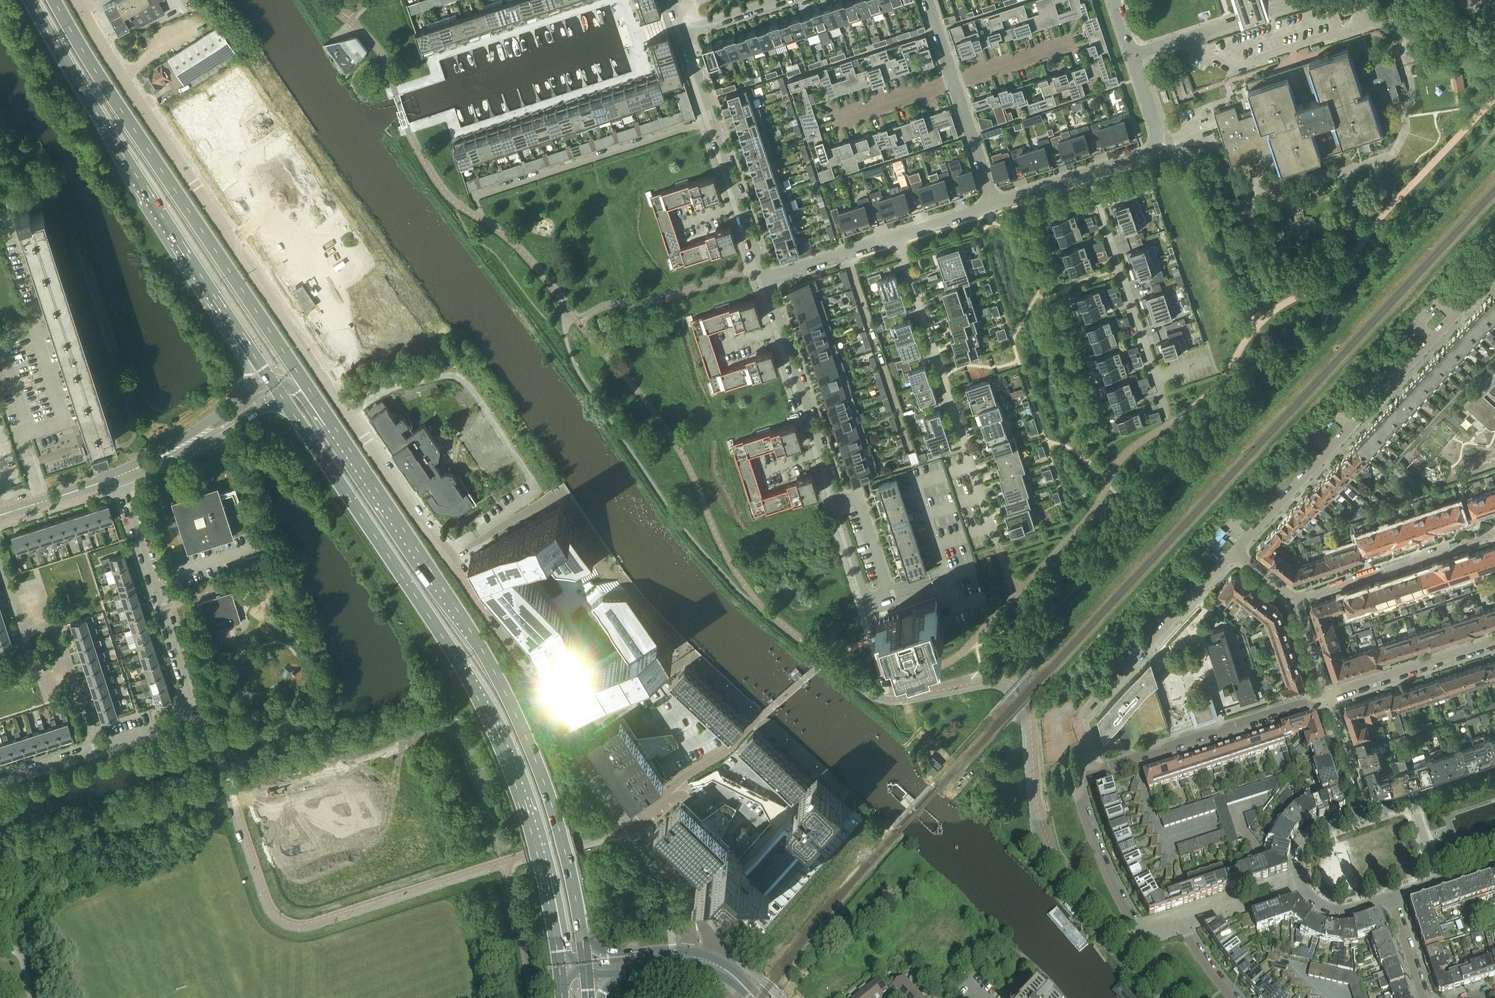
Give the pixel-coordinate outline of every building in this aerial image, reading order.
[(117,32),(129,26),(138,26),(163,13),(156,0),(114,0),(103,6),(117,32)] [(495,1),(503,26),(504,26),(506,25),(505,25),(512,22),(513,23),(514,23),(515,23),(508,1),(503,3),(502,0),(498,0),(495,1)] [(508,1),(515,23),(515,22),(517,22),(517,21),(524,19),(526,19),(520,0),(507,0),(508,1)] [(526,19),(527,19),(527,18),(529,18),(529,17),(535,15),(536,16),(538,15),(533,0),(520,0),(526,19)] [(538,15),(540,14),(540,13),(547,11),(547,12),(549,11),(546,0),(533,0),(538,15)] [(549,11),(550,11),(552,10),(551,10),(558,7),(559,8),(560,8),(561,8),(558,0),(546,0),(549,11)] [(833,4),(833,5),(840,26),(841,25),(840,23),(849,20),(850,22),(851,22),(845,2),(844,0),(833,4)] [(845,2),(851,22),(862,18),(856,0),(850,0),(845,2)] [(862,18),(863,18),(862,16),(871,13),(872,15),(874,14),(869,0),(856,0),(862,18)] [(874,14),(884,11),(881,0),(869,0),(874,14)] [(892,0),(881,0),(884,11),(895,8),(892,0)] [(1057,23),(1050,0),(1035,0),(1039,13),(1028,17),(1032,31),(1057,23)] [(1057,23),(1081,15),(1082,14),(1077,0),(1070,0),(1072,9),(1058,13),(1055,2),(1060,0),(1050,0),(1057,23)] [(1082,14),(1081,15),(1089,37),(1103,33),(1097,15),(1090,17),(1084,1),(1081,2),(1080,0),(1077,0),(1082,14)] [(1244,9),(1266,2),(1265,0),(1241,0),(1244,9)] [(495,1),(484,5),(485,9),(492,30),(494,29),(494,28),(501,26),(501,27),(503,26),(503,27),(503,26),(495,1)] [(658,1),(637,8),(638,10),(641,17),(640,17),(641,19),(640,19),(641,20),(662,13),(658,1)] [(1017,16),(1019,22),(1018,25),(1004,29),(1007,39),(1032,31),(1028,17),(1023,3),(998,11),(1001,19),(1015,15),(1017,16)] [(830,29),(840,26),(833,5),(823,9),(830,29)] [(811,11),(812,12),(818,33),(830,29),(823,9),(823,7),(811,11)] [(485,9),(474,13),(481,34),(483,33),(483,32),(489,30),(490,31),(492,30),(485,9)] [(1007,39),(1004,29),(1001,19),(998,11),(988,15),(994,34),(989,35),(989,37),(981,40),(983,47),(995,43),(996,46),(1001,44),(1000,41),(1007,39)] [(812,12),(801,16),(808,36),(818,33),(812,12)] [(474,13),(462,16),(469,38),(470,37),(471,37),(471,36),(478,34),(480,34),(481,34),(474,13)] [(946,24),(958,20),(955,13),(944,17),(946,24)] [(456,14),(449,16),(458,41),(460,40),(467,37),(467,38),(469,38),(462,16),(457,18),(456,14)] [(801,15),(790,18),(797,40),(798,39),(797,37),(806,34),(807,36),(808,36),(801,16),(801,15)] [(449,16),(438,20),(446,45),(447,45),(449,44),(448,43),(455,41),(455,42),(457,41),(458,41),(449,16)] [(797,40),(790,18),(779,22),(786,43),(797,40)] [(438,20),(427,23),(428,28),(435,49),(435,48),(437,48),(437,47),(444,45),(444,46),(446,45),(438,20)] [(768,25),(768,27),(775,47),(786,43),(779,22),(768,25)] [(963,56),(976,52),(976,49),(983,47),(981,40),(978,31),(965,35),(961,23),(949,27),(958,55),(962,54),(963,56)] [(141,73),(152,92),(168,81),(173,89),(183,83),(183,84),(235,53),(219,26),(167,58),(168,58),(151,68),(151,66),(141,73)] [(775,47),(768,27),(758,30),(765,50),(775,47)] [(416,31),(416,32),(423,53),(424,52),(426,52),(426,51),(432,49),(433,49),(434,49),(435,49),(428,28),(416,31)] [(746,32),(747,34),(753,54),(754,54),(754,51),(763,48),(763,51),(765,50),(758,30),(758,29),(746,32)] [(1097,60),(1101,73),(1106,88),(1119,83),(1116,74),(1109,77),(1101,52),(1108,50),(1103,33),(1089,37),(1091,43),(1088,44),(1091,53),(1093,52),(1096,60),(1097,60)] [(648,41),(648,42),(649,44),(649,43),(652,50),(651,50),(651,52),(651,53),(673,46),(669,34),(648,40),(648,41)] [(747,34),(736,37),(743,57),(753,54),(747,34)] [(924,66),(935,62),(926,35),(901,43),(904,52),(918,47),(924,66)] [(736,37),(736,36),(725,39),(732,61),(743,57),(736,37)] [(325,44),(344,74),(364,49),(354,37),(325,44)] [(725,39),(714,43),(721,64),(732,61),(725,39)] [(721,64),(714,43),(703,47),(709,66),(710,68),(721,64)] [(673,46),(651,53),(652,53),(652,55),(653,55),(655,62),(655,64),(676,57),(673,46)] [(886,48),(876,51),(877,56),(885,79),(910,71),(905,56),(896,59),(896,56),(890,58),(886,48)] [(1237,114),(1234,106),(1214,113),(1231,164),(1275,150),(1281,169),(1383,136),(1368,90),(1377,87),(1382,105),(1400,99),(1395,84),(1402,81),(1394,57),(1364,66),(1370,86),(1361,89),(1347,48),(1296,65),(1246,82),(1254,109),(1237,114)] [(862,72),(856,74),(857,76),(860,87),(872,83),(873,86),(886,82),(885,79),(877,56),(876,51),(869,53),(874,68),(862,72)] [(676,57),(655,64),(655,65),(655,64),(656,66),(657,66),(659,73),(658,73),(659,75),(659,76),(680,69),(676,57)] [(860,65),(858,57),(851,59),(854,67),(860,65)] [(847,78),(832,83),(836,95),(860,87),(857,76),(856,74),(854,67),(851,59),(840,63),(843,73),(845,72),(847,78)] [(1072,68),(1076,81),(1101,73),(1097,60),(1096,60),(1072,68)] [(827,67),(802,75),(805,85),(817,81),(821,83),(826,98),(836,95),(832,83),(827,67)] [(1072,68),(1047,76),(1052,92),(1069,87),(1073,98),(1081,96),(1076,81),(1072,68)] [(680,69),(659,76),(663,88),(664,87),(683,81),(684,81),(680,69)] [(1455,89),(1466,88),(1464,72),(1453,74),(1455,89)] [(1190,74),(1167,81),(1175,105),(1197,98),(1196,93),(1190,74)] [(802,75),(788,80),(791,89),(802,86),(806,112),(799,114),(805,130),(819,126),(811,103),(805,85),(802,75)] [(648,79),(647,79),(654,100),(667,96),(664,87),(663,88),(659,76),(658,76),(659,76),(657,76),(657,77),(650,80),(650,79),(648,79)] [(1028,103),(1031,112),(1056,104),(1052,92),(1047,76),(1038,79),(1044,98),(1028,103)] [(637,83),(636,83),(643,104),(645,110),(656,106),(654,100),(647,79),(647,80),(645,80),(646,81),(639,83),(638,83),(637,83)] [(625,87),(632,108),(643,104),(636,83),(634,84),(634,85),(627,87),(627,86),(625,87)] [(1018,105),(1027,102),(1028,102),(1022,84),(1007,89),(1006,86),(998,89),(999,92),(997,93),(1002,107),(1017,102),(1018,105)] [(715,88),(717,94),(724,92),(722,87),(722,86),(715,88)] [(728,101),(730,105),(750,99),(756,97),(753,86),(728,94),(729,100),(728,101)] [(614,90),(613,91),(620,112),(622,117),(633,113),(632,108),(625,87),(624,87),(623,88),(616,91),(616,90),(614,91),(614,90)] [(1122,96),(1120,89),(1114,91),(1116,98),(1122,96)] [(676,93),(678,102),(689,98),(686,90),(676,93)] [(602,94),(609,115),(610,120),(611,121),(622,118),(622,117),(620,112),(613,91),(611,91),(611,92),(604,95),(604,94),(602,94)] [(976,109),(992,104),(998,123),(1006,120),(1002,107),(997,93),(994,94),(993,91),(986,93),(987,96),(973,101),(976,109)] [(591,98),(590,98),(597,119),(599,124),(610,120),(609,115),(602,94),(601,94),(602,95),(600,95),(600,96),(593,98),(593,97),(591,98)] [(207,96),(173,120),(208,172),(243,149),(207,96)] [(579,102),(586,123),(587,127),(599,124),(597,119),(590,98),(588,99),(589,100),(582,102),(581,101),(580,102),(579,102)] [(689,98),(678,102),(681,109),(692,106),(689,98)] [(753,109),(750,99),(730,105),(731,110),(733,110),(734,115),(753,109)] [(568,105),(568,106),(575,127),(576,132),(588,128),(587,127),(586,123),(579,102),(577,103),(570,106),(570,105),(568,106),(568,105)] [(1068,105),(1062,107),(1064,114),(1070,112),(1068,105)] [(556,109),(563,130),(564,134),(565,138),(577,134),(576,132),(575,127),(568,106),(567,106),(565,106),(566,107),(559,109),(557,109),(556,109)] [(692,106),(681,109),(683,117),(694,113),(692,106)] [(759,107),(753,109),(734,115),(733,115),(735,120),(736,120),(738,125),(763,117),(759,107)] [(950,108),(925,116),(934,144),(943,141),(938,128),(950,124),(954,137),(959,136),(954,122),(950,108)] [(1003,109),(1006,120),(1014,118),(1011,110),(1006,112),(1005,108),(1003,109)] [(545,113),(544,113),(551,134),(553,138),(564,134),(563,130),(556,109),(556,110),(554,110),(554,111),(547,113),(545,113)] [(1121,114),(1109,118),(1111,123),(1118,143),(1123,142),(1123,144),(1131,141),(1127,128),(1132,126),(1139,147),(1140,146),(1128,111),(1121,114)] [(533,117),(540,138),(542,144),(542,145),(554,141),(553,138),(551,134),(544,113),(542,114),(543,115),(536,117),(535,116),(534,117),(533,117)] [(911,121),(900,124),(903,134),(905,139),(920,134),(924,147),(934,144),(925,116),(924,113),(911,118),(911,121)] [(991,119),(978,116),(982,128),(992,125),(991,119)] [(522,120),(522,121),(529,142),(530,147),(542,144),(540,138),(533,117),(531,118),(531,119),(524,121),(524,120),(522,121),(522,120)] [(763,117),(738,125),(737,126),(738,131),(739,130),(741,135),(766,127),(763,117)] [(1022,120),(1025,127),(1032,125),(1030,117),(1022,120)] [(1101,120),(1091,124),(1095,138),(1101,136),(1105,150),(1113,147),(1113,145),(1118,143),(1111,123),(1109,118),(1101,120)] [(511,124),(510,124),(517,145),(529,142),(522,121),(521,121),(519,122),(520,122),(513,125),(513,124),(511,124)] [(499,128),(508,155),(519,151),(517,145),(510,124),(510,125),(508,125),(508,126),(501,128),(499,128)] [(885,127),(874,130),(875,132),(880,146),(892,142),(896,156),(909,152),(905,141),(897,144),(895,137),(903,134),(900,124),(886,129),(885,127)] [(1079,134),(1071,136),(1078,156),(1083,155),(1083,157),(1091,154),(1087,141),(1093,139),(1088,125),(1077,128),(1079,134)] [(819,126),(805,130),(808,140),(814,138),(821,160),(826,158),(829,166),(818,170),(821,181),(835,176),(831,164),(826,148),(819,126)] [(769,137),(766,127),(741,135),(740,136),(742,141),(743,141),(744,146),(769,137)] [(488,132),(487,132),(494,153),(496,159),(508,155),(499,128),(498,128),(497,129),(497,130),(490,132),(490,131),(488,132)] [(1061,133),(1051,137),(1055,151),(1061,149),(1065,163),(1073,160),(1073,158),(1078,156),(1071,136),(1069,129),(1061,132),(1061,133)] [(476,135),(476,136),(483,157),(494,153),(487,132),(485,133),(486,133),(479,136),(478,135),(477,136),(476,135)] [(875,132),(850,141),(857,160),(882,152),(880,146),(875,132)] [(465,139),(472,160),(483,157),(476,136),(474,137),(467,140),(467,139),(465,139)] [(773,148),(769,137),(744,146),(743,146),(745,151),(746,151),(748,156),(773,148)] [(840,144),(826,148),(831,164),(844,160),(848,172),(859,168),(857,160),(850,141),(850,138),(839,142),(840,144)] [(1043,168),(1043,170),(1051,167),(1047,154),(1053,152),(1048,138),(1037,141),(1039,147),(1031,149),(1038,169),(1043,168)] [(453,143),(459,164),(460,164),(461,170),(473,166),(472,160),(465,139),(464,139),(464,140),(463,140),(463,141),(456,143),(454,143),(453,143)] [(1021,162),(1025,176),(1033,173),(1033,171),(1038,169),(1031,149),(1023,152),(1021,146),(1011,150),(1015,164),(1021,162)] [(773,148),(748,156),(747,156),(748,161),(749,161),(751,166),(776,158),(773,148)] [(1008,151),(1002,153),(1002,151),(992,155),(992,154),(989,155),(992,162),(991,163),(997,182),(1003,181),(1004,183),(1011,180),(1007,167),(1013,165),(1008,151)] [(302,154),(229,204),(332,355),(405,305),(388,280),(339,313),(313,274),(323,267),(308,244),(298,251),(271,212),(320,179),(302,154)] [(780,169),(776,158),(751,166),(750,167),(752,172),(753,171),(755,177),(773,171),(774,171),(780,169)] [(961,182),(965,195),(973,193),(973,191),(978,189),(972,169),(963,172),(959,158),(948,161),(955,184),(961,182)] [(948,170),(945,162),(940,163),(942,172),(948,170)] [(872,168),(863,171),(865,177),(874,174),(872,168)] [(937,172),(929,174),(931,182),(938,202),(943,200),(944,202),(951,200),(947,186),(953,185),(948,170),(937,174),(937,172)] [(777,181),(774,171),(773,171),(755,177),(756,182),(755,183),(757,188),(777,181)] [(919,171),(908,175),(911,183),(915,197),(921,195),(926,208),(933,206),(933,204),(938,202),(931,182),(923,185),(921,179),(919,171)] [(714,174),(711,175),(689,182),(690,184),(682,187),(681,185),(650,195),(674,266),(704,256),(704,254),(712,251),(713,253),(738,245),(731,224),(728,225),(706,233),(708,238),(681,246),(668,206),(694,197),(696,202),(721,194),(715,176),(715,177),(714,174)] [(783,179),(777,181),(757,188),(758,192),(759,192),(761,197),(780,191),(780,192),(786,190),(783,179)] [(903,213),(904,215),(912,213),(907,199),(913,198),(908,183),(898,187),(899,193),(891,195),(898,215),(903,213)] [(1243,195),(1238,183),(1232,186),(1237,198),(1243,195)] [(876,210),(881,208),(886,221),(894,219),(893,217),(898,215),(891,195),(883,198),(881,189),(870,193),(876,210)] [(783,201),(780,192),(780,191),(761,197),(763,203),(762,203),(763,208),(783,201)] [(859,206),(851,208),(858,228),(863,226),(864,228),(872,226),(867,212),(873,211),(868,196),(858,200),(859,206)] [(1143,211),(1138,198),(1111,207),(1116,220),(1143,211)] [(790,199),(783,201),(763,208),(765,213),(766,212),(768,218),(793,209),(790,199)] [(82,443),(85,455),(86,454),(86,453),(98,449),(98,448),(108,445),(105,436),(114,433),(113,430),(112,430),(42,211),(43,211),(42,208),(41,208),(38,200),(14,207),(17,217),(20,216),(32,256),(89,433),(80,436),(82,443)] [(835,223),(841,221),(846,234),(854,232),(853,230),(858,228),(851,208),(839,212),(837,206),(830,209),(835,223)] [(793,209),(768,218),(767,218),(768,223),(770,223),(771,228),(796,220),(793,209)] [(1147,224),(1143,211),(1116,220),(1120,233),(1147,224)] [(1074,213),(1052,220),(1056,232),(1079,224),(1078,224),(1074,213)] [(800,231),(796,220),(771,228),(770,228),(772,233),(773,233),(775,238),(794,232),(794,233),(800,231)] [(1083,235),(1079,224),(1056,232),(1057,232),(1061,243),(1083,235)] [(797,243),(797,242),(794,233),(794,232),(775,238),(776,244),(775,244),(777,249),(797,243)] [(803,240),(797,242),(797,243),(777,249),(778,254),(780,254),(782,259),(806,251),(803,240)] [(1084,244),(1062,251),(1066,262),(1089,255),(1089,254),(1088,255),(1084,244)] [(1158,257),(1153,244),(1126,253),(1130,266),(1158,257)] [(942,277),(943,278),(966,270),(959,246),(937,253),(944,276),(942,277)] [(978,265),(984,263),(981,255),(971,258),(974,267),(978,265)] [(1093,266),(1089,255),(1066,262),(1067,262),(1071,273),(1093,266)] [(1164,278),(1158,257),(1130,266),(1135,279),(1148,274),(1150,282),(1164,278)] [(942,290),(968,282),(970,281),(966,270),(943,278),(946,288),(942,289),(942,290)] [(883,296),(901,290),(895,273),(882,277),(880,272),(868,276),(870,283),(877,280),(883,296)] [(816,278),(789,287),(791,293),(793,293),(794,297),(816,290),(819,289),(816,278)] [(972,293),(968,282),(942,290),(946,302),(970,294),(972,293)] [(1104,287),(1077,296),(1081,307),(1104,300),(1108,298),(1104,287)] [(1172,302),(1168,289),(1141,298),(1145,311),(1172,302)] [(794,301),(796,308),(819,300),(816,290),(794,297),(795,301),(794,301)] [(885,321),(895,317),(893,312),(907,308),(901,290),(883,296),(888,312),(882,314),(885,321)] [(948,313),(948,314),(974,305),(970,294),(946,302),(950,312),(948,313)] [(1494,294),(1486,302),(1494,310),(1494,294)] [(737,326),(746,323),(762,318),(756,300),(755,301),(754,298),(730,306),(731,308),(722,311),(722,309),(691,319),(714,390),(745,380),(744,378),(753,375),(753,377),(778,369),(772,348),(747,357),(748,362),(722,370),(708,330),(735,321),(737,326)] [(799,313),(800,317),(826,309),(822,299),(819,300),(796,308),(798,314),(799,313)] [(1104,300),(1081,307),(1082,307),(1085,318),(1107,311),(1104,300)] [(1172,302),(1145,311),(1150,324),(1177,316),(1172,302)] [(1479,310),(1492,323),(1494,320),(1494,310),(1486,302),(1479,310)] [(978,317),(974,305),(948,314),(952,325),(974,318),(978,317)] [(803,324),(804,327),(829,319),(826,309),(800,317),(799,318),(801,324),(803,324)] [(863,320),(859,310),(850,313),(851,318),(855,317),(857,322),(863,320)] [(610,326),(607,315),(599,318),(602,328),(610,326)] [(1183,316),(1166,323),(1168,329),(1185,322),(1183,316)] [(898,342),(916,336),(910,318),(897,323),(895,317),(885,321),(887,328),(891,326),(893,334),(895,334),(898,342)] [(1114,317),(1087,326),(1091,337),(1114,330),(1116,329),(1118,329),(1114,317)] [(952,338),(976,330),(978,329),(974,318),(952,325),(955,336),(951,337),(952,338)] [(806,334),(807,338),(829,331),(833,330),(829,319),(804,327),(803,328),(805,334),(806,334)] [(997,335),(1006,332),(1004,327),(996,331),(997,335)] [(1168,333),(1167,333),(1169,340),(1156,344),(1160,357),(1188,348),(1181,329),(1168,333)] [(954,350),(977,342),(979,341),(976,330),(952,338),(955,348),(953,349),(954,350)] [(1114,330),(1091,337),(1091,338),(1092,338),(1095,348),(1118,341),(1114,330)] [(809,344),(811,348),(832,341),(829,331),(807,338),(806,338),(808,345),(809,344)] [(902,366),(910,364),(908,358),(922,353),(916,336),(898,342),(903,358),(895,360),(898,368),(902,366)] [(832,341),(811,348),(812,352),(811,353),(813,359),(814,359),(836,352),(839,351),(836,340),(832,341)] [(981,354),(977,342),(954,350),(957,361),(981,354)] [(1119,350),(1097,357),(1101,368),(1124,360),(1123,360),(1119,350)] [(836,352),(814,359),(815,363),(814,363),(816,370),(818,369),(839,362),(836,352)] [(1124,360),(1101,368),(1102,368),(1105,379),(1127,372),(1132,370),(1128,359),(1124,360)] [(839,362),(818,369),(819,373),(818,373),(820,380),(821,379),(846,371),(843,361),(839,362)] [(871,363),(863,366),(865,371),(878,366),(876,361),(871,363)] [(925,364),(924,364),(912,368),(910,364),(902,366),(906,379),(911,377),(915,387),(931,382),(925,364)] [(1424,369),(1416,377),(1430,390),(1435,384),(1441,389),(1443,386),(1424,369)] [(823,390),(824,390),(849,381),(846,371),(821,379),(822,383),(821,384),(823,390)] [(1491,374),(1465,403),(1464,403),(1464,404),(1464,405),(1490,429),(1491,429),(1492,429),(1494,429),(1494,378),(1491,374)] [(1425,394),(1430,390),(1416,377),(1409,385),(1428,403),(1431,400),(1425,394)] [(973,411),(975,410),(999,402),(999,401),(997,402),(990,379),(966,387),(973,411)] [(1133,391),(1129,380),(1107,387),(1111,398),(1134,391),(1133,391)] [(826,400),(828,400),(853,392),(849,381),(824,390),(825,393),(824,394),(826,400)] [(916,411),(925,408),(923,403),(937,399),(931,382),(915,387),(918,396),(912,398),(916,411)] [(365,385),(360,389),(363,394),(368,390),(365,385)] [(1409,385),(1401,394),(1414,406),(1421,399),(1427,404),(1428,403),(1409,385)] [(1137,402),(1134,391),(1111,398),(1111,399),(1112,398),(1115,409),(1137,402)] [(856,402),(853,392),(828,400),(829,404),(828,404),(830,410),(856,402)] [(889,402),(886,392),(877,395),(879,400),(883,398),(884,404),(889,402)] [(1410,411),(1414,406),(1401,394),(1393,402),(1413,420),(1416,417),(1410,411)] [(446,470),(442,473),(434,461),(439,457),(441,448),(424,423),(413,430),(411,426),(413,424),(406,413),(397,420),(383,399),(376,402),(368,413),(421,491),(429,485),(434,492),(426,498),(434,511),(458,515),(477,502),(459,475),(456,477),(453,471),(446,470)] [(833,416),(834,420),(856,413),(859,412),(856,402),(830,410),(832,416),(833,416)] [(1003,413),(999,402),(975,410),(979,421),(981,421),(1005,413),(1005,412),(1003,413)] [(1393,402),(1385,410),(1399,423),(1405,417),(1411,422),(1413,420),(1393,402)] [(929,432),(946,427),(940,410),(927,414),(925,408),(916,411),(914,412),(917,419),(924,416),(929,432)] [(1143,422),(1139,410),(1117,418),(1121,429),(1143,422)] [(856,413),(834,420),(836,424),(834,425),(836,431),(859,423),(863,422),(866,421),(863,411),(859,412),(856,413)] [(992,442),(1014,435),(1014,434),(1012,435),(1005,413),(981,421),(988,444),(992,442)] [(1457,413),(1453,418),(1459,423),(1462,419),(1457,413)] [(1028,430),(1037,427),(1034,417),(1025,420),(1028,430)] [(763,435),(762,433),(732,443),(755,514),(786,504),(785,502),(793,499),(794,501),(819,493),(813,473),(787,481),(789,486),(762,495),(749,454),(776,445),(777,450),(803,442),(797,425),(796,425),(795,422),(793,423),(771,430),(772,432),(763,435)] [(840,437),(841,440),(866,432),(863,422),(859,423),(836,431),(838,437),(840,437)] [(938,449),(951,444),(946,427),(929,432),(925,433),(929,443),(931,443),(933,449),(927,451),(929,458),(940,454),(938,449)] [(1378,446),(1383,440),(1370,427),(1362,435),(1381,454),(1384,451),(1378,446)] [(843,447),(844,451),(869,442),(866,432),(841,440),(840,441),(842,447),(843,447)] [(1018,446),(1014,435),(992,442),(996,454),(1018,446)] [(1354,444),(1356,445),(1368,456),(1374,450),(1380,456),(1381,454),(1362,435),(1354,444)] [(846,457),(848,461),(873,453),(869,442),(844,451),(843,451),(845,457),(846,457)] [(1362,463),(1368,456),(1356,445),(1349,453),(1366,470),(1368,468),(1362,463)] [(1022,458),(1018,446),(996,454),(999,464),(998,465),(998,466),(1022,458)] [(912,463),(919,461),(916,451),(909,453),(912,463)] [(850,467),(851,471),(876,463),(873,453),(848,461),(846,461),(849,468),(850,467)] [(1349,453),(1341,461),(1353,473),(1358,467),(1363,473),(1366,470),(1349,453)] [(1000,478),(1022,471),(1025,469),(1022,458),(998,466),(1001,476),(999,477),(1000,478)] [(1347,479),(1353,473),(1341,461),(1333,470),(1350,486),(1353,484),(1347,479)] [(853,483),(880,474),(876,463),(851,471),(852,476),(851,476),(853,483)] [(1350,486),(1333,470),(1325,478),(1337,489),(1343,483),(1348,488),(1345,491),(1353,499),(1358,494),(1354,491),(1350,487),(1350,486)] [(1025,482),(1022,471),(1000,478),(1003,489),(1025,482)] [(872,486),(876,498),(900,490),(897,478),(872,486)] [(1342,509),(1345,506),(1337,499),(1332,494),(1337,489),(1325,478),(1317,486),(1334,502),(1342,509)] [(1005,501),(1027,494),(1029,493),(1025,482),(1003,489),(1007,500),(1005,500),(1005,501)] [(234,536),(217,486),(171,500),(187,551),(234,536)] [(1334,502),(1317,486),(1309,495),(1327,511),(1322,505),(1327,499),(1332,504),(1334,502)] [(904,501),(900,490),(876,498),(879,509),(904,501)] [(1480,494),(1486,512),(1494,509),(1494,496),(1493,490),(1480,494)] [(1031,505),(1027,494),(1005,501),(1009,512),(1005,513),(1005,514),(1029,506),(1031,505)] [(1308,494),(1300,502),(1312,513),(1318,506),(1323,511),(1322,512),(1324,514),(1327,511),(1309,495),(1308,494)] [(1474,516),(1478,514),(1486,512),(1480,494),(1468,498),(1474,516)] [(908,513),(904,501),(879,509),(883,521),(908,513)] [(1306,518),(1312,513),(1300,502),(1292,510),(1312,528),(1314,526),(1306,518)] [(1464,519),(1458,502),(1445,506),(1451,523),(1464,519)] [(108,505),(96,509),(100,523),(103,523),(113,519),(108,505)] [(1005,514),(1008,524),(1011,533),(1035,525),(1029,506),(1005,514)] [(1451,523),(1445,506),(1433,511),(1439,528),(1451,523)] [(105,530),(103,523),(100,523),(96,509),(84,512),(88,527),(91,526),(98,524),(101,531),(105,530)] [(626,596),(605,604),(596,613),(630,651),(592,674),(561,623),(514,562),(540,547),(554,572),(575,578),(591,569),(569,530),(557,509),(531,523),(498,542),(468,559),(480,581),(528,644),(560,695),(572,715),(647,669),(672,654),(660,633),(626,596)] [(1292,510),(1285,518),(1296,529),(1302,523),(1309,530),(1312,528),(1292,510)] [(1350,517),(1352,518),(1363,515),(1358,510),(1350,517)] [(1329,519),(1332,516),(1327,511),(1324,514),(1329,519)] [(1439,528),(1433,511),(1420,515),(1426,532),(1439,528)] [(84,512),(72,516),(76,531),(79,531),(86,528),(89,536),(93,534),(91,526),(88,527),(84,512)] [(912,524),(908,513),(883,521),(887,532),(912,524)] [(1346,514),(1340,520),(1343,522),(1352,518),(1350,517),(1346,514)] [(1426,532),(1420,515),(1408,519),(1414,536),(1426,532)] [(81,538),(79,531),(76,531),(72,516),(60,520),(64,535),(67,534),(74,532),(77,539),(81,538)] [(1290,535),(1296,529),(1285,518),(1276,527),(1283,534),(1288,537),(1291,541),(1296,540),(1290,535)] [(1414,536),(1408,519),(1395,523),(1401,540),(1414,536)] [(69,542),(67,534),(64,535),(60,520),(48,524),(53,539),(55,538),(62,536),(65,543),(69,542)] [(1317,522),(1314,526),(1312,528),(1316,532),(1325,529),(1317,522)] [(1401,540),(1395,523),(1382,528),(1388,545),(1401,540)] [(36,528),(41,543),(43,542),(51,539),(53,547),(57,546),(55,538),(53,539),(48,524),(36,528)] [(915,536),(912,524),(887,532),(891,544),(915,536)] [(1283,534),(1276,527),(1257,548),(1257,551),(1268,560),(1273,553),(1271,552),(1275,547),(1273,545),(1283,534)] [(45,549),(43,542),(41,543),(36,528),(24,532),(29,547),(31,546),(38,543),(41,551),(45,549)] [(1370,532),(1376,549),(1388,545),(1382,528),(1370,532)] [(16,550),(14,550),(17,558),(21,557),(19,550),(26,547),(29,555),(33,553),(31,546),(29,547),(24,532),(11,536),(16,550)] [(1359,540),(1363,553),(1376,549),(1370,532),(1358,536),(1359,540)] [(1321,538),(1319,534),(1304,539),(1306,543),(1321,538)] [(919,547),(915,536),(891,544),(894,555),(919,547)] [(1364,556),(1363,553),(1359,540),(1342,546),(1347,561),(1364,556)] [(1325,551),(1326,557),(1330,567),(1347,561),(1342,546),(1325,551)] [(1494,546),(1482,550),(1488,568),(1490,567),(1490,566),(1494,564),(1494,548),(1494,546)] [(923,559),(919,547),(894,555),(898,567),(923,559)] [(1488,568),(1482,550),(1469,554),(1475,571),(1485,568),(1485,569),(1488,568)] [(113,570),(128,566),(124,553),(109,558),(109,556),(101,559),(102,563),(110,561),(113,568),(113,570)] [(1292,580),(1295,567),(1277,553),(1270,562),(1292,580)] [(1475,571),(1469,554),(1457,559),(1463,576),(1465,575),(1465,574),(1475,571)] [(1326,557),(1311,562),(1314,572),(1330,567),(1326,557)] [(923,559),(898,567),(902,578),(927,570),(923,559)] [(1460,577),(1463,576),(1457,559),(1444,563),(1450,579),(1460,576),(1460,577)] [(1311,562),(1295,567),(1292,580),(1314,572),(1311,562)] [(1444,563),(1431,567),(1437,585),(1440,584),(1440,583),(1450,579),(1444,563)] [(114,573),(116,580),(117,582),(131,578),(128,566),(113,570),(113,568),(105,571),(106,575),(114,573)] [(1435,585),(1437,585),(1431,567),(1419,571),(1425,588),(1435,585)] [(1414,591),(1425,588),(1419,571),(1406,576),(1412,593),(1415,592),(1414,591)] [(1232,575),(1219,591),(1222,594),(1226,597),(1231,592),(1241,579),(1235,575),(1232,575)] [(1410,594),(1412,593),(1406,576),(1394,580),(1399,597),(1410,593),(1410,594)] [(121,594),(135,590),(131,578),(117,582),(116,580),(109,583),(110,587),(118,585),(120,592),(121,594)] [(1231,592),(1245,603),(1255,590),(1241,579),(1231,592)] [(1399,597),(1394,580),(1381,584),(1387,602),(1389,601),(1389,600),(1399,597)] [(1387,602),(1381,584),(1369,588),(1373,603),(1374,605),(1384,601),(1385,602),(1387,602)] [(1373,603),(1369,588),(1368,586),(1355,591),(1361,608),(1364,607),(1363,606),(1373,603)] [(125,606),(139,602),(135,590),(121,594),(120,592),(113,595),(114,599),(122,597),(124,604),(125,606)] [(1252,609),(1264,619),(1274,606),(1255,590),(1245,603),(1246,604),(1242,609),(1248,614),(1252,609)] [(197,602),(207,633),(241,622),(236,606),(231,591),(226,593),(197,602)] [(1361,608),(1355,591),(1342,595),(1346,605),(1348,611),(1359,608),(1359,609),(1361,608)] [(1342,595),(1321,602),(1324,613),(1346,605),(1342,595)] [(893,639),(900,661),(942,647),(935,625),(944,622),(936,600),(913,608),(914,612),(902,616),(901,612),(877,620),(884,641),(893,639)] [(143,614),(139,602),(125,606),(124,604),(117,607),(118,611),(126,609),(128,616),(129,618),(143,614)] [(1325,616),(1324,613),(1321,602),(1312,605),(1310,608),(1314,619),(1325,616)] [(1476,612),(1465,616),(1470,633),(1487,627),(1482,611),(1480,603),(1474,605),(1476,612)] [(1480,603),(1482,611),(1487,627),(1494,624),(1494,606),(1484,610),(1482,603),(1480,603)] [(1271,635),(1286,630),(1280,610),(1274,606),(1264,619),(1267,624),(1260,626),(1263,634),(1269,631),(1271,635)] [(147,625),(143,614),(129,618),(128,616),(121,619),(122,623),(130,621),(132,628),(133,630),(147,625)] [(1443,623),(1431,627),(1436,643),(1453,638),(1448,621),(1446,614),(1440,616),(1443,623)] [(90,631),(89,629),(87,622),(94,619),(92,615),(84,618),(85,619),(71,623),(75,636),(90,631)] [(1327,622),(1325,616),(1314,619),(1321,638),(1336,633),(1332,620),(1327,622)] [(1448,621),(1453,638),(1470,633),(1465,616),(1448,621)] [(1415,624),(1412,625),(1414,632),(1419,649),(1436,643),(1431,627),(1417,631),(1415,624)] [(9,637),(5,625),(0,626),(0,640),(9,637)] [(151,637),(147,625),(133,630),(132,628),(124,631),(125,635),(133,633),(135,640),(136,642),(151,637)] [(1409,634),(1397,638),(1402,654),(1419,649),(1414,632),(1412,625),(1407,627),(1409,634)] [(1241,704),(1258,699),(1249,673),(1239,676),(1223,626),(1204,633),(1207,641),(1220,683),(1223,682),(1225,688),(1230,687),(1233,698),(1239,696),(1241,704)] [(94,643),(93,641),(91,634),(98,631),(96,627),(89,629),(90,631),(75,636),(79,648),(94,643)] [(1371,628),(1358,632),(1360,637),(1372,633),(1371,628)] [(1292,647),(1286,630),(1271,635),(1276,652),(1292,647)] [(1336,633),(1321,638),(1327,657),(1338,653),(1336,647),(1340,646),(1336,633)] [(1379,646),(1377,646),(1381,661),(1383,660),(1402,654),(1397,638),(1383,642),(1381,636),(1378,637),(1379,643),(1378,644),(1379,646)] [(13,649),(9,637),(0,640),(0,653),(13,649)] [(155,649),(151,637),(136,642),(135,640),(128,643),(129,647),(137,645),(139,652),(140,654),(155,649)] [(98,655),(97,653),(95,646),(102,644),(100,639),(93,641),(94,643),(79,648),(82,660),(98,655)] [(1377,646),(1363,651),(1369,668),(1382,663),(1381,661),(1377,646)] [(1282,668),(1297,663),(1295,657),(1292,647),(1276,652),(1278,658),(1271,660),(1274,667),(1281,665),(1282,668)] [(159,661),(155,649),(140,654),(139,652),(132,655),(133,659),(141,657),(143,664),(144,666),(159,661)] [(82,660),(86,672),(101,667),(101,665),(98,658),(106,656),(104,651),(97,653),(98,655),(82,660)] [(1348,674),(1369,668),(1363,651),(1344,657),(1346,665),(1345,666),(1348,674)] [(1336,678),(1348,674),(1345,666),(1346,665),(1344,657),(1343,654),(1339,656),(1338,653),(1327,657),(1333,676),(1336,678)] [(1158,679),(1152,659),(1151,657),(1150,658),(1146,663),(1107,704),(1097,715),(1104,737),(1121,719),(1132,707),(1153,685),(1158,679)] [(1479,666),(1485,681),(1494,678),(1494,660),(1479,666)] [(145,669),(147,677),(148,678),(162,673),(159,661),(144,666),(143,664),(135,667),(137,671),(145,669)] [(86,672),(90,684),(105,679),(104,677),(101,669),(109,667),(107,663),(101,665),(101,667),(86,672)] [(1303,679),(1297,663),(1282,668),(1287,684),(1303,679)] [(685,666),(670,683),(730,739),(733,736),(746,723),(685,666)] [(1462,671),(1468,687),(1485,681),(1479,666),(1462,671)] [(788,674),(804,688),(809,683),(797,667),(788,674)] [(1462,671),(1446,676),(1451,692),(1468,687),(1462,671)] [(1158,699),(1149,672),(1128,694),(1140,735),(1166,726),(1159,705),(1161,704),(1159,699),(1158,699)] [(166,685),(162,673),(148,678),(147,677),(139,679),(141,683),(148,681),(151,688),(152,690),(166,685)] [(111,675),(104,677),(105,679),(90,684),(94,696),(108,691),(108,689),(105,681),(113,679),(111,675)] [(1451,692),(1446,676),(1429,682),(1436,704),(1438,710),(1443,709),(1438,696),(1451,692)] [(1305,686),(1303,679),(1287,684),(1280,686),(1282,691),(1283,695),(1303,688),(1305,686)] [(1436,704),(1429,682),(1412,687),(1417,703),(1430,699),(1434,705),(1436,704)] [(170,698),(166,685),(152,690),(151,688),(143,691),(144,692),(145,695),(152,693),(156,703),(170,698)] [(115,687),(108,689),(108,691),(94,696),(98,708),(112,703),(112,701),(109,693),(117,691),(115,687)] [(1395,693),(1400,706),(1400,708),(1403,715),(1407,714),(1405,707),(1417,703),(1412,687),(1395,693)] [(1400,706),(1395,693),(1392,694),(1392,691),(1378,696),(1383,712),(1393,708),(1396,717),(1395,718),(1400,733),(1405,732),(1397,707),(1400,706)] [(1378,696),(1358,702),(1362,712),(1365,712),(1366,717),(1377,714),(1378,719),(1382,717),(1380,713),(1383,712),(1378,696)] [(772,698),(767,702),(777,712),(778,712),(780,705),(772,698)] [(1194,721),(1214,715),(1210,701),(1203,703),(1201,698),(1188,703),(1194,721)] [(119,699),(112,701),(112,703),(98,708),(102,720),(117,715),(113,706),(121,703),(119,699)] [(1348,719),(1358,716),(1357,714),(1362,712),(1358,702),(1346,706),(1344,709),(1348,719)] [(1458,712),(1457,712),(1459,718),(1467,716),(1466,710),(1464,710),(1463,707),(1457,709),(1458,712)] [(1459,718),(1457,712),(1449,715),(1451,721),(1459,718)] [(1479,715),(1480,719),(1483,726),(1491,723),(1487,712),(1479,715)] [(60,741),(72,737),(67,723),(69,722),(66,714),(62,716),(64,723),(57,725),(55,726),(60,741)] [(1480,719),(1479,715),(1466,719),(1467,724),(1480,719)] [(1354,738),(1355,738),(1369,733),(1365,723),(1360,724),(1358,716),(1348,719),(1354,738)] [(1308,731),(1308,733),(1320,729),(1316,718),(1313,717),(1304,719),(1308,731)] [(48,745),(60,741),(55,726),(57,725),(55,718),(50,720),(52,727),(45,729),(43,730),(48,745)] [(621,718),(590,739),(632,801),(663,781),(621,718)] [(1281,726),(1282,729),(1285,738),(1308,731),(1304,719),(1281,726)] [(41,730),(33,733),(31,733),(36,749),(48,745),(43,730),(45,729),(42,722),(38,723),(41,730)] [(1460,732),(1457,722),(1450,724),(1453,735),(1460,732)] [(23,753),(36,749),(31,733),(33,733),(30,726),(26,727),(28,734),(21,737),(19,738),(23,753)] [(1325,744),(1320,729),(1308,733),(1310,736),(1304,738),(1308,750),(1325,744)] [(17,738),(9,741),(7,742),(12,756),(23,753),(19,738),(21,737),(19,730),(14,731),(17,738)] [(1286,752),(1279,730),(1262,736),(1267,752),(1281,747),(1283,753),(1286,752)] [(754,731),(739,747),(793,797),(808,781),(754,731)] [(1431,742),(1427,731),(1420,733),(1423,745),(1431,742)] [(12,756),(7,742),(9,741),(6,734),(2,735),(4,742),(0,744),(0,760),(12,756)] [(1484,736),(1472,740),(1479,763),(1481,762),(1482,763),(1486,761),(1487,760),(1491,759),(1487,748),(1493,746),(1489,735),(1484,736)] [(1262,736),(1245,741),(1252,763),(1254,763),(1256,768),(1259,767),(1257,762),(1255,757),(1256,755),(1267,752),(1262,736)] [(1405,744),(1403,736),(1389,740),(1391,748),(1405,744)] [(1355,740),(1364,767),(1381,761),(1375,745),(1367,747),(1364,737),(1355,740)] [(1472,740),(1461,744),(1462,746),(1461,747),(1464,756),(1458,758),(1461,768),(1473,765),(1475,765),(1479,764),(1479,763),(1472,740)] [(1249,764),(1252,763),(1245,741),(1228,746),(1233,762),(1246,758),(1248,759),(1247,760),(1249,764)] [(1313,750),(1317,763),(1330,759),(1325,744),(1308,750),(1308,752),(1313,750)] [(1443,753),(1450,772),(1452,772),(1453,772),(1456,771),(1457,770),(1461,768),(1458,758),(1464,756),(1461,747),(1462,746),(1461,744),(1454,746),(1455,749),(1443,753)] [(1222,766),(1233,762),(1228,746),(1211,752),(1219,774),(1223,773),(1222,768),(1221,768),(1222,766)] [(1449,773),(1450,772),(1443,753),(1437,755),(1436,750),(1431,752),(1431,754),(1432,756),(1431,757),(1434,766),(1429,768),(1432,778),(1443,774),(1445,775),(1448,774),(1449,773)] [(1211,752),(1195,757),(1200,773),(1212,769),(1214,770),(1213,771),(1215,775),(1219,774),(1211,752)] [(926,767),(926,768),(934,775),(937,772),(940,769),(939,768),(942,764),(937,759),(932,754),(926,760),(929,763),(929,764),(926,767)] [(1416,768),(1415,768),(1420,782),(1421,781),(1423,782),(1427,781),(1427,780),(1432,778),(1429,768),(1434,766),(1431,757),(1432,756),(1431,754),(1425,756),(1426,759),(1414,762),(1416,768)] [(1404,756),(1397,758),(1406,786),(1413,784),(1414,785),(1419,784),(1419,782),(1420,782),(1415,768),(1409,770),(1407,766),(1404,756)] [(1188,777),(1200,773),(1195,757),(1178,763),(1185,785),(1189,784),(1188,779),(1187,779),(1188,777)] [(1389,775),(1388,775),(1393,791),(1396,790),(1398,791),(1401,790),(1402,787),(1406,786),(1397,758),(1391,761),(1394,770),(1396,774),(1389,776),(1389,775)] [(1334,772),(1330,759),(1317,763),(1313,764),(1318,778),(1334,772)] [(1178,763),(1161,768),(1166,784),(1178,780),(1180,781),(1180,782),(1181,786),(1185,785),(1178,763)] [(1369,781),(1378,778),(1374,765),(1365,768),(1369,781)] [(1155,788),(1166,784),(1161,768),(1144,774),(1149,789),(1151,796),(1155,795),(1154,790),(1155,788)] [(1281,774),(1279,769),(1270,772),(1272,777),(1281,774)] [(1318,778),(1312,779),(1314,783),(1319,781),(1322,792),(1328,790),(1339,787),(1334,772),(1318,778)] [(1288,780),(1286,775),(1280,777),(1283,786),(1288,780)] [(1378,778),(1383,794),(1385,794),(1386,794),(1390,793),(1391,791),(1393,791),(1388,775),(1378,778)] [(799,807),(788,819),(808,837),(823,819),(825,820),(842,801),(816,778),(800,797),(801,798),(796,804),(799,807)] [(1269,780),(1273,791),(1275,797),(1281,789),(1278,778),(1269,780)] [(1383,794),(1378,778),(1369,781),(1374,795),(1376,796),(1383,794)] [(1247,785),(1245,780),(1235,783),(1237,788),(1247,785)] [(1264,782),(1267,793),(1273,791),(1269,780),(1264,782)] [(1130,793),(1136,795),(1137,793),(1140,783),(1134,781),(1130,793)] [(1290,781),(1281,792),(1305,821),(1317,814),(1311,802),(1310,798),(1298,805),(1296,802),(1296,800),(1293,797),(1294,796),(1288,791),(1293,785),(1290,781)] [(1258,784),(1261,795),(1267,793),(1264,782),(1258,784)] [(1098,798),(1100,802),(1117,797),(1113,784),(1098,789),(1101,797),(1098,798)] [(1252,786),(1256,796),(1261,795),(1258,784),(1252,786)] [(1247,788),(1250,798),(1256,796),(1252,786),(1247,788)] [(1339,787),(1328,790),(1330,795),(1327,796),(1332,812),(1343,809),(1345,805),(1339,787)] [(1241,790),(1244,800),(1250,798),(1247,788),(1241,790)] [(1201,794),(1203,799),(1213,796),(1211,791),(1203,793),(1202,789),(1195,791),(1197,796),(1201,794)] [(1235,792),(1239,802),(1244,800),(1241,790),(1235,792)] [(1229,793),(1233,804),(1239,802),(1235,792),(1229,793)] [(1281,822),(1295,832),(1305,821),(1281,792),(1275,799),(1285,808),(1276,818),(1281,822)] [(1134,804),(1140,806),(1140,803),(1143,794),(1137,793),(1136,795),(1134,804)] [(1213,799),(1227,806),(1233,804),(1229,793),(1213,799)] [(1317,814),(1319,818),(1324,815),(1332,812),(1327,796),(1311,802),(1317,814)] [(1121,808),(1117,797),(1100,802),(1102,809),(1104,814),(1121,808)] [(1218,814),(1229,811),(1227,806),(1213,799),(1218,814)] [(1206,802),(1210,813),(1216,811),(1212,800),(1206,802)] [(1201,803),(1204,815),(1210,813),(1206,802),(1201,803)] [(682,803),(656,830),(701,874),(727,847),(682,803)] [(1138,815),(1144,817),(1144,814),(1146,805),(1140,803),(1140,806),(1138,815)] [(1195,805),(1199,817),(1204,815),(1201,803),(1195,805)] [(1189,807),(1193,819),(1199,817),(1195,805),(1189,807)] [(1183,809),(1187,820),(1193,819),(1189,807),(1183,809)] [(1125,820),(1121,808),(1104,814),(1107,826),(1125,820)] [(1178,811),(1181,822),(1187,820),(1183,809),(1178,811)] [(1245,815),(1248,822),(1257,819),(1265,809),(1245,815)] [(1172,813),(1176,824),(1181,822),(1178,811),(1172,813)] [(1220,819),(1230,816),(1229,811),(1218,814),(1220,819)] [(1166,814),(1170,826),(1176,824),(1172,813),(1166,814)] [(1142,826),(1148,827),(1148,825),(1150,815),(1144,814),(1144,817),(1142,826)] [(1159,817),(1160,819),(1161,819),(1164,828),(1170,826),(1166,814),(1159,817)] [(1221,824),(1232,821),(1230,816),(1220,819),(1221,824)] [(1250,829),(1257,819),(1248,822),(1250,829)] [(1263,822),(1260,819),(1252,829),(1255,832),(1263,822)] [(1125,820),(1107,826),(1112,838),(1129,831),(1127,826),(1125,820)] [(1223,830),(1234,826),(1232,821),(1221,824),(1223,830)] [(1269,840),(1287,846),(1295,834),(1280,824),(1275,821),(1273,826),(1277,828),(1272,838),(1265,831),(1263,833),(1268,839),(1269,840)] [(786,822),(747,865),(764,881),(803,838),(786,822)] [(1146,837),(1152,838),(1152,836),(1154,826),(1148,825),(1148,827),(1146,837)] [(1225,835),(1235,831),(1234,826),(1223,830),(1225,835)] [(1112,838),(1116,849),(1133,842),(1129,831),(1112,838)] [(1217,833),(1221,844),(1226,842),(1223,831),(1217,833)] [(1227,840),(1237,836),(1235,831),(1225,835),(1227,840)] [(1221,844),(1217,833),(1211,835),(1215,846),(1221,844)] [(1215,846),(1211,835),(1205,837),(1209,848),(1215,846)] [(1237,836),(1227,840),(1228,845),(1239,842),(1237,836)] [(1209,848),(1205,837),(1200,838),(1203,850),(1209,848)] [(1203,850),(1200,838),(1194,840),(1198,852),(1203,850)] [(1198,852),(1194,840),(1188,842),(1192,854),(1198,852)] [(1273,846),(1271,857),(1288,862),(1289,855),(1291,849),(1291,848),(1287,846),(1269,840),(1267,845),(1273,846)] [(1116,849),(1121,860),(1138,853),(1133,842),(1116,849)] [(1192,854),(1188,842),(1182,844),(1186,856),(1192,854)] [(1186,856),(1182,844),(1177,846),(1180,857),(1186,856)] [(699,879),(697,881),(728,910),(738,918),(769,884),(764,881),(747,865),(727,847),(699,879)] [(1141,860),(1138,853),(1121,860),(1124,867),(1126,872),(1143,864),(1141,860)] [(1247,856),(1250,864),(1256,880),(1269,876),(1264,860),(1257,853),(1247,856)] [(1271,857),(1264,860),(1269,876),(1276,874),(1271,857)] [(1271,857),(1276,874),(1288,870),(1288,864),(1288,862),(1271,857)] [(1229,889),(1241,885),(1234,863),(1222,867),(1229,889)] [(1148,875),(1143,864),(1126,872),(1130,879),(1132,883),(1148,875)] [(1237,869),(1242,885),(1256,880),(1250,864),(1237,869)] [(1229,889),(1222,867),(1211,871),(1218,893),(1229,889)] [(1218,893),(1211,871),(1199,875),(1206,896),(1218,893)] [(1153,886),(1148,875),(1132,883),(1135,890),(1138,894),(1153,886)] [(1206,896),(1199,875),(1187,878),(1195,900),(1206,896)] [(1493,894),(1488,877),(1469,883),(1475,900),(1493,894)] [(1195,900),(1187,878),(1175,882),(1179,892),(1183,904),(1195,900)] [(1454,907),(1475,900),(1469,883),(1448,890),(1454,907)] [(1159,896),(1153,886),(1138,894),(1144,905),(1159,896)] [(1441,911),(1454,907),(1448,890),(1426,897),(1431,910),(1433,909),(1433,911),(1440,909),(1441,911)] [(1179,892),(1162,897),(1166,910),(1183,904),(1179,892)] [(1160,898),(1159,896),(1144,905),(1149,915),(1166,910),(1162,897),(1160,898)] [(1426,897),(1416,900),(1423,919),(1433,916),(1431,910),(1426,897)] [(1071,899),(1066,903),(1071,909),(1076,905),(1071,899)] [(1291,918),(1303,905),(1301,903),(1297,899),(1279,904),(1285,920),(1284,929),(1287,929),(1288,922),(1287,922),(1286,920),(1291,918)] [(1423,919),(1416,900),(1412,902),(1410,905),(1416,921),(1423,919)] [(1059,903),(1050,911),(1083,949),(1092,941),(1059,903)] [(1285,920),(1279,904),(1266,909),(1271,925),(1269,926),(1271,931),(1275,930),(1273,924),(1282,921),(1282,929),(1284,929),(1285,920)] [(1301,932),(1302,932),(1311,917),(1313,913),(1312,913),(1310,912),(1306,908),(1303,905),(1291,918),(1300,925),(1296,931),(1300,933),(1301,932)] [(1271,925),(1266,909),(1251,914),(1256,927),(1257,929),(1269,926),(1271,925)] [(1461,911),(1463,917),(1469,915),(1467,909),(1461,911)] [(1376,933),(1377,937),(1388,934),(1382,915),(1379,913),(1367,917),(1372,933),(1375,932),(1376,933)] [(1256,927),(1251,914),(1245,915),(1249,927),(1250,929),(1256,927)] [(1243,929),(1249,927),(1245,915),(1239,917),(1243,929)] [(1420,935),(1437,929),(1433,916),(1423,919),(1416,921),(1420,935)] [(1324,922),(1311,917),(1302,932),(1313,938),(1309,950),(1302,948),(1301,953),(1293,951),(1292,956),(1312,961),(1318,940),(1324,922)] [(1354,921),(1355,925),(1357,938),(1372,933),(1367,917),(1356,921),(1354,921)] [(1209,937),(1212,941),(1227,931),(1222,924),(1223,924),(1222,923),(1207,928),(1207,929),(1207,928),(1212,936),(1210,937),(1209,937)] [(1329,965),(1338,967),(1340,926),(1326,923),(1320,941),(1333,943),(1332,952),(1335,952),(1333,962),(1330,961),(1329,965)] [(1355,925),(1340,926),(1338,967),(1352,970),(1352,966),(1345,964),(1346,948),(1343,948),(1343,943),(1358,942),(1357,938),(1355,925)] [(1420,935),(1425,949),(1442,943),(1437,929),(1420,935)] [(1470,933),(1472,941),(1484,938),(1482,930),(1470,933)] [(1227,931),(1212,941),(1219,951),(1234,941),(1227,931)] [(1393,947),(1388,934),(1377,937),(1372,939),(1376,951),(1364,955),(1365,957),(1393,947)] [(1227,961),(1241,950),(1234,941),(1219,951),(1227,961)] [(1425,951),(1429,961),(1433,973),(1441,971),(1447,969),(1445,963),(1449,961),(1448,959),(1455,957),(1451,942),(1446,944),(1448,950),(1442,952),(1440,946),(1425,951)] [(1289,951),(1273,947),(1272,952),(1288,956),(1289,951)] [(1381,967),(1383,966),(1397,961),(1393,947),(1365,957),(1366,959),(1377,955),(1381,967)] [(1482,948),(1476,950),(1475,951),(1483,979),(1494,975),(1494,972),(1491,960),(1490,958),(1488,951),(1484,953),(1482,948)] [(1234,971),(1249,960),(1241,950),(1227,961),(1234,971)] [(1472,954),(1465,956),(1473,982),(1483,979),(1475,951),(1471,952),(1472,954)] [(1267,960),(1276,963),(1278,964),(1280,958),(1269,955),(1267,960)] [(1461,958),(1464,968),(1458,970),(1462,985),(1473,982),(1465,956),(1461,958)] [(1249,960),(1234,971),(1242,981),(1256,969),(1249,960)] [(1374,981),(1401,972),(1397,961),(1383,966),(1385,972),(1372,977),(1373,978),(1362,981),(1363,985),(1374,981)] [(1278,964),(1276,963),(1274,969),(1284,972),(1286,972),(1288,966),(1278,964)] [(1314,977),(1317,965),(1311,964),(1308,976),(1314,977)] [(1314,977),(1320,978),(1322,967),(1317,965),(1314,977)] [(1328,968),(1322,967),(1320,978),(1326,980),(1328,968)] [(1326,980),(1331,981),(1334,969),(1328,968),(1326,980)] [(1250,990),(1264,978),(1256,969),(1242,981),(1250,990)] [(1340,971),(1334,969),(1331,981),(1337,983),(1340,971)] [(1448,973),(1450,978),(1453,988),(1462,985),(1458,970),(1448,973)] [(1337,983),(1343,984),(1346,972),(1340,971),(1337,983)] [(1443,978),(1441,971),(1433,973),(1438,989),(1442,991),(1453,988),(1450,978),(1446,979),(1445,977),(1443,978)] [(1282,978),(1292,980),(1294,980),(1295,975),(1286,972),(1284,972),(1282,978)] [(1358,975),(1346,972),(1343,984),(1349,985),(1358,975)] [(1404,982),(1401,972),(1374,981),(1375,986),(1388,982),(1390,986),(1404,982)] [(875,980),(872,983),(883,997),(890,992),(876,974),(873,977),(875,980)] [(892,987),(898,994),(916,978),(913,975),(909,978),(911,979),(909,980),(905,975),(892,987)] [(1349,985),(1351,991),(1362,987),(1358,975),(1349,985)] [(917,989),(913,984),(915,983),(916,984),(919,981),(916,978),(898,994),(901,997),(907,997),(917,989)] [(1272,987),(1264,978),(1250,990),(1258,997),(1260,997),(1272,987)] [(1294,980),(1292,980),(1290,986),(1300,988),(1302,989),(1303,983),(1294,980)] [(883,997),(872,983),(869,986),(866,982),(862,986),(872,997),(882,997),(883,997)] [(1113,991),(1120,997),(1138,997),(1122,982),(1113,991)] [(1404,982),(1390,986),(1392,994),(1382,997),(1383,997),(1389,997),(1407,992),(1404,982)] [(858,995),(861,997),(872,997),(862,986),(858,989),(861,992),(858,995)] [(1038,987),(1027,997),(1049,997),(1038,987)] [(1280,996),(1272,987),(1260,997),(1278,997),(1280,996)] [(1364,993),(1362,987),(1351,991),(1353,997),(1364,993)] [(928,991),(926,988),(922,991),(923,992),(922,994),(917,989),(907,997),(920,997),(928,991)] [(1298,994),(1308,996),(1310,997),(1311,991),(1302,989),(1300,988),(1298,994)]
